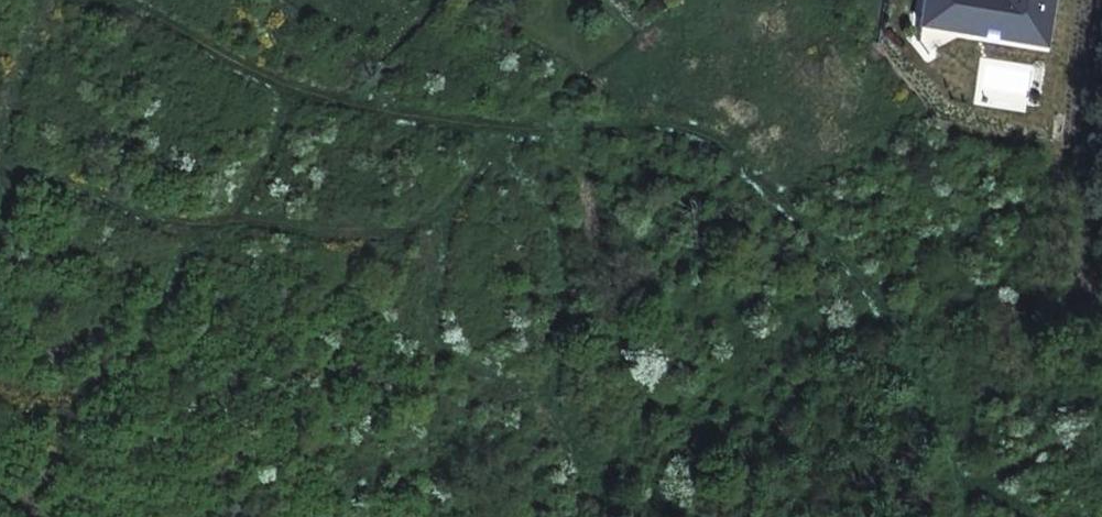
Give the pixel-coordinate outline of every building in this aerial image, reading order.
[(1056,0),(924,0),(919,27),(1048,49),(1056,0)]
